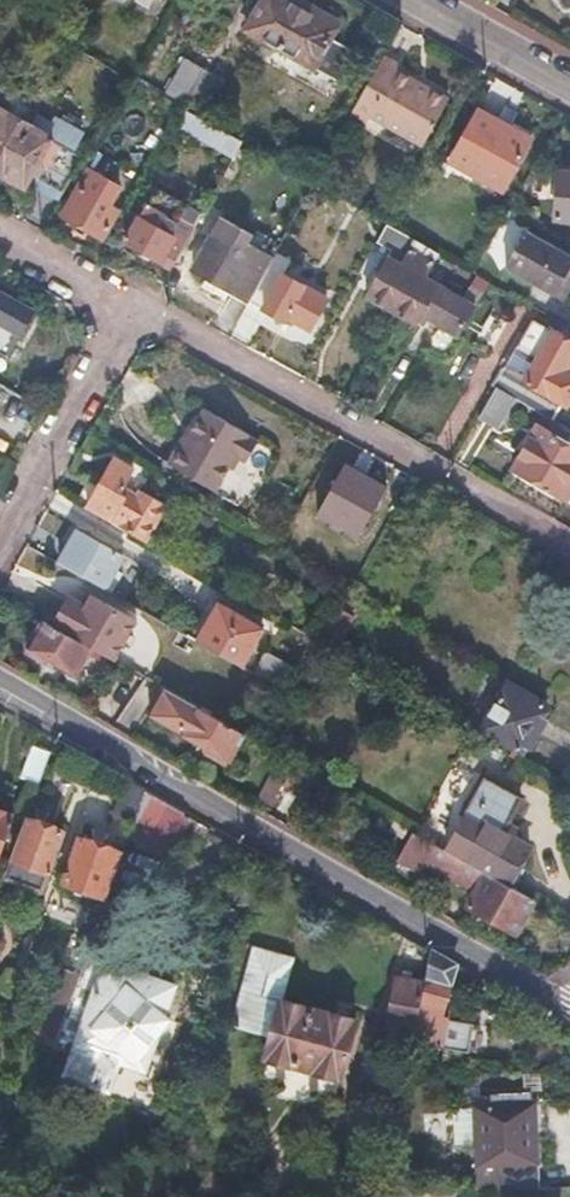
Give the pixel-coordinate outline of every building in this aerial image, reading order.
[(279,0),(262,0),(244,31),(312,68),(330,37),(338,24),(314,12),(311,18),(279,0)] [(355,53),(330,37),(312,68),(338,84),(355,53)] [(399,64),(383,54),(351,112),(367,121),(370,115),(423,144),(448,97),(396,69),(399,64)] [(208,71),(185,59),(163,98),(183,109),(186,111),(208,71)] [(223,79),(208,71),(186,111),(189,113),(201,119),(223,79)] [(3,174),(47,98),(48,97),(30,86),(17,110),(7,104),(2,112),(0,111),(0,172),(3,174)] [(62,107),(47,98),(3,174),(14,180),(24,185),(41,157),(48,160),(56,145),(69,152),(71,150),(82,131),(56,116),(62,107)] [(477,111),(475,115),(504,132),(507,127),(477,111)] [(240,141),(201,119),(189,113),(181,128),(232,156),(240,141)] [(503,187),(529,139),(507,127),(504,132),(475,115),(449,163),(479,180),(482,175),(503,187)] [(56,145),(48,160),(34,184),(59,198),(69,181),(83,157),(71,150),(69,152),(56,145)] [(69,181),(59,198),(44,225),(52,229),(58,217),(79,228),(99,239),(115,211),(109,208),(119,188),(86,169),(76,186),(69,181)] [(559,171),(556,220),(569,221),(569,172),(559,171)] [(482,175),(479,180),(501,191),(503,187),(482,175)] [(201,212),(155,185),(124,239),(148,252),(171,265),(201,212)] [(378,242),(392,250),(366,296),(379,304),(392,311),(428,246),(394,227),(388,224),(378,242)] [(212,234),(193,268),(208,277),(204,284),(211,288),(217,291),(221,284),(250,301),(276,256),(247,239),(240,251),(212,234)] [(506,266),(558,297),(567,280),(569,275),(569,260),(525,234),(506,266)] [(438,252),(428,246),(392,311),(414,323),(420,314),(461,337),(477,307),(424,277),(438,252)] [(278,252),(276,256),(250,301),(267,311),(283,321),(285,316),(310,330),(332,290),(287,265),(290,258),(278,252)] [(19,333),(33,309),(0,291),(0,322),(19,333)] [(504,366),(492,386),(496,388),(513,397),(551,418),(561,401),(569,405),(569,402),(569,372),(565,369),(569,360),(569,339),(536,320),(521,347),(521,348),(539,358),(527,379),(509,369),(504,366)] [(521,348),(509,369),(527,379),(539,358),(521,348)] [(497,426),(513,397),(496,388),(480,416),(497,426)] [(225,418),(203,404),(179,442),(177,441),(165,460),(213,488),(233,454),(243,460),(255,440),(245,434),(247,431),(225,418)] [(540,423),(514,469),(566,498),(569,490),(569,441),(540,423)] [(86,486),(81,495),(115,516),(114,519),(147,538),(168,502),(144,488),(140,495),(131,490),(129,493),(123,489),(133,470),(114,458),(100,482),(91,477),(86,486)] [(72,546),(63,563),(108,589),(128,554),(82,528),(82,529),(72,546)] [(69,594),(53,623),(91,645),(115,659),(138,619),(90,591),(83,602),(69,594)] [(265,628),(214,599),(203,618),(193,637),(244,666),(265,628)] [(355,615),(340,607),(322,639),(337,648),(355,615)] [(44,618),(28,646),(51,660),(74,674),(91,645),(53,623),(44,618)] [(320,660),(309,654),(297,676),(307,682),(320,660)] [(547,703),(516,684),(489,727),(522,746),(534,724),(547,703)] [(178,730),(181,731),(197,741),(213,751),(210,757),(224,765),(227,759),(229,761),(246,734),(162,686),(147,711),(178,729),(178,730)] [(50,751),(32,745),(21,776),(39,782),(50,751)] [(290,772),(296,762),(283,755),(278,764),(290,772)] [(290,772),(283,783),(304,795),(317,774),(296,762),(290,772)] [(283,783),(290,772),(278,764),(266,784),(278,792),(283,783)] [(464,811),(467,814),(448,848),(509,882),(520,864),(531,846),(500,828),(520,793),(486,774),(464,811)] [(278,792),(266,784),(258,797),(270,805),(278,792)] [(184,811),(146,790),(137,817),(170,835),(184,811)] [(14,815),(0,810),(0,854),(14,815)] [(46,823),(29,817),(7,877),(42,889),(64,829),(46,823)] [(449,876),(476,891),(468,906),(514,933),(534,897),(509,882),(448,848),(415,828),(398,859),(421,872),(426,863),(449,876)] [(120,849),(84,836),(67,881),(104,894),(120,849)] [(339,1079),(355,1021),(278,1000),(290,956),(269,950),(249,945),(226,1025),(268,1036),(262,1058),(339,1079)] [(97,990),(78,983),(65,1021),(84,1027),(82,1033),(87,1035),(74,1053),(93,1058),(96,1049),(102,1050),(103,1045),(114,1048),(123,1025),(140,1039),(161,1014),(164,1016),(175,1003),(161,992),(162,988),(173,991),(180,970),(148,959),(113,948),(97,990)] [(431,949),(425,980),(416,1031),(415,1037),(448,1042),(454,1006),(446,1005),(451,983),(455,962),(431,949)] [(81,975),(58,967),(47,998),(53,1000),(39,1039),(56,1045),(65,1021),(78,983),(81,975)] [(425,980),(397,975),(388,1026),(416,1031),(425,980)] [(532,1100),(475,1103),(475,1105),(477,1139),(480,1184),(540,1184),(538,1158),(535,1158),(534,1141),(532,1141),(531,1116),(533,1116),(532,1100)] [(477,1139),(475,1105),(455,1105),(457,1139),(477,1139)]
